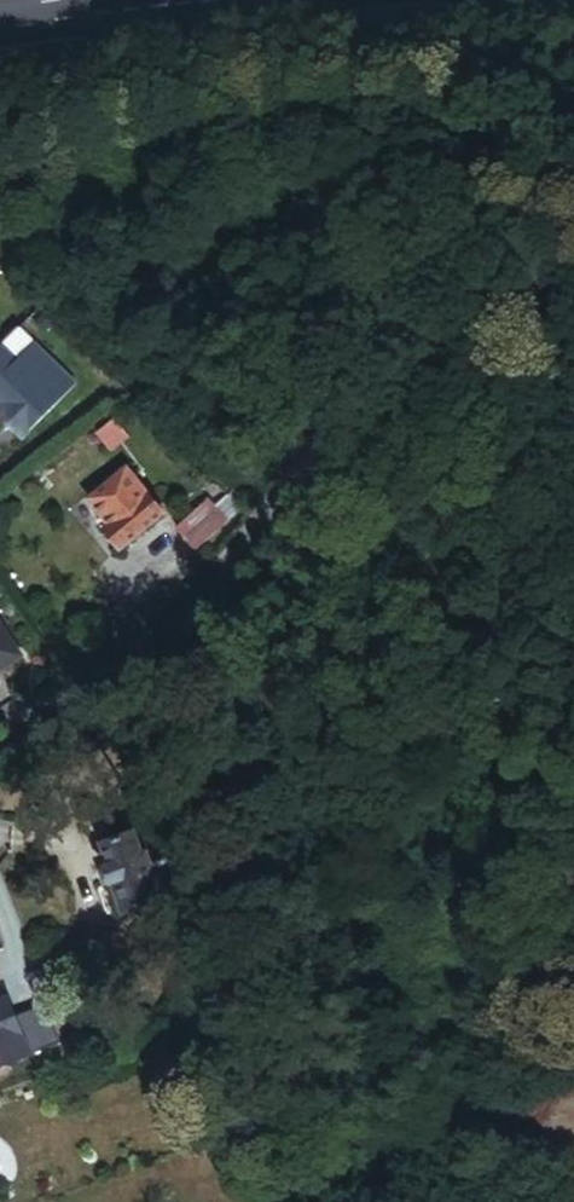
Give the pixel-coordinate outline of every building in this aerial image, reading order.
[(0,344),(0,423),(18,440),(74,384),(17,327),(0,344)] [(114,424),(99,437),(112,452),(127,440),(114,424)] [(163,513),(127,470),(91,500),(111,525),(104,530),(119,549),(163,513)] [(202,498),(168,526),(191,553),(244,509),(232,494),(212,510),(202,498)] [(0,627),(0,670),(20,657),(0,627)] [(169,862),(155,867),(151,855),(146,841),(139,844),(135,833),(104,844),(112,866),(106,868),(112,883),(117,881),(128,911),(155,902),(156,898),(179,890),(169,862)] [(165,850),(151,855),(155,867),(169,862),(165,850)]
